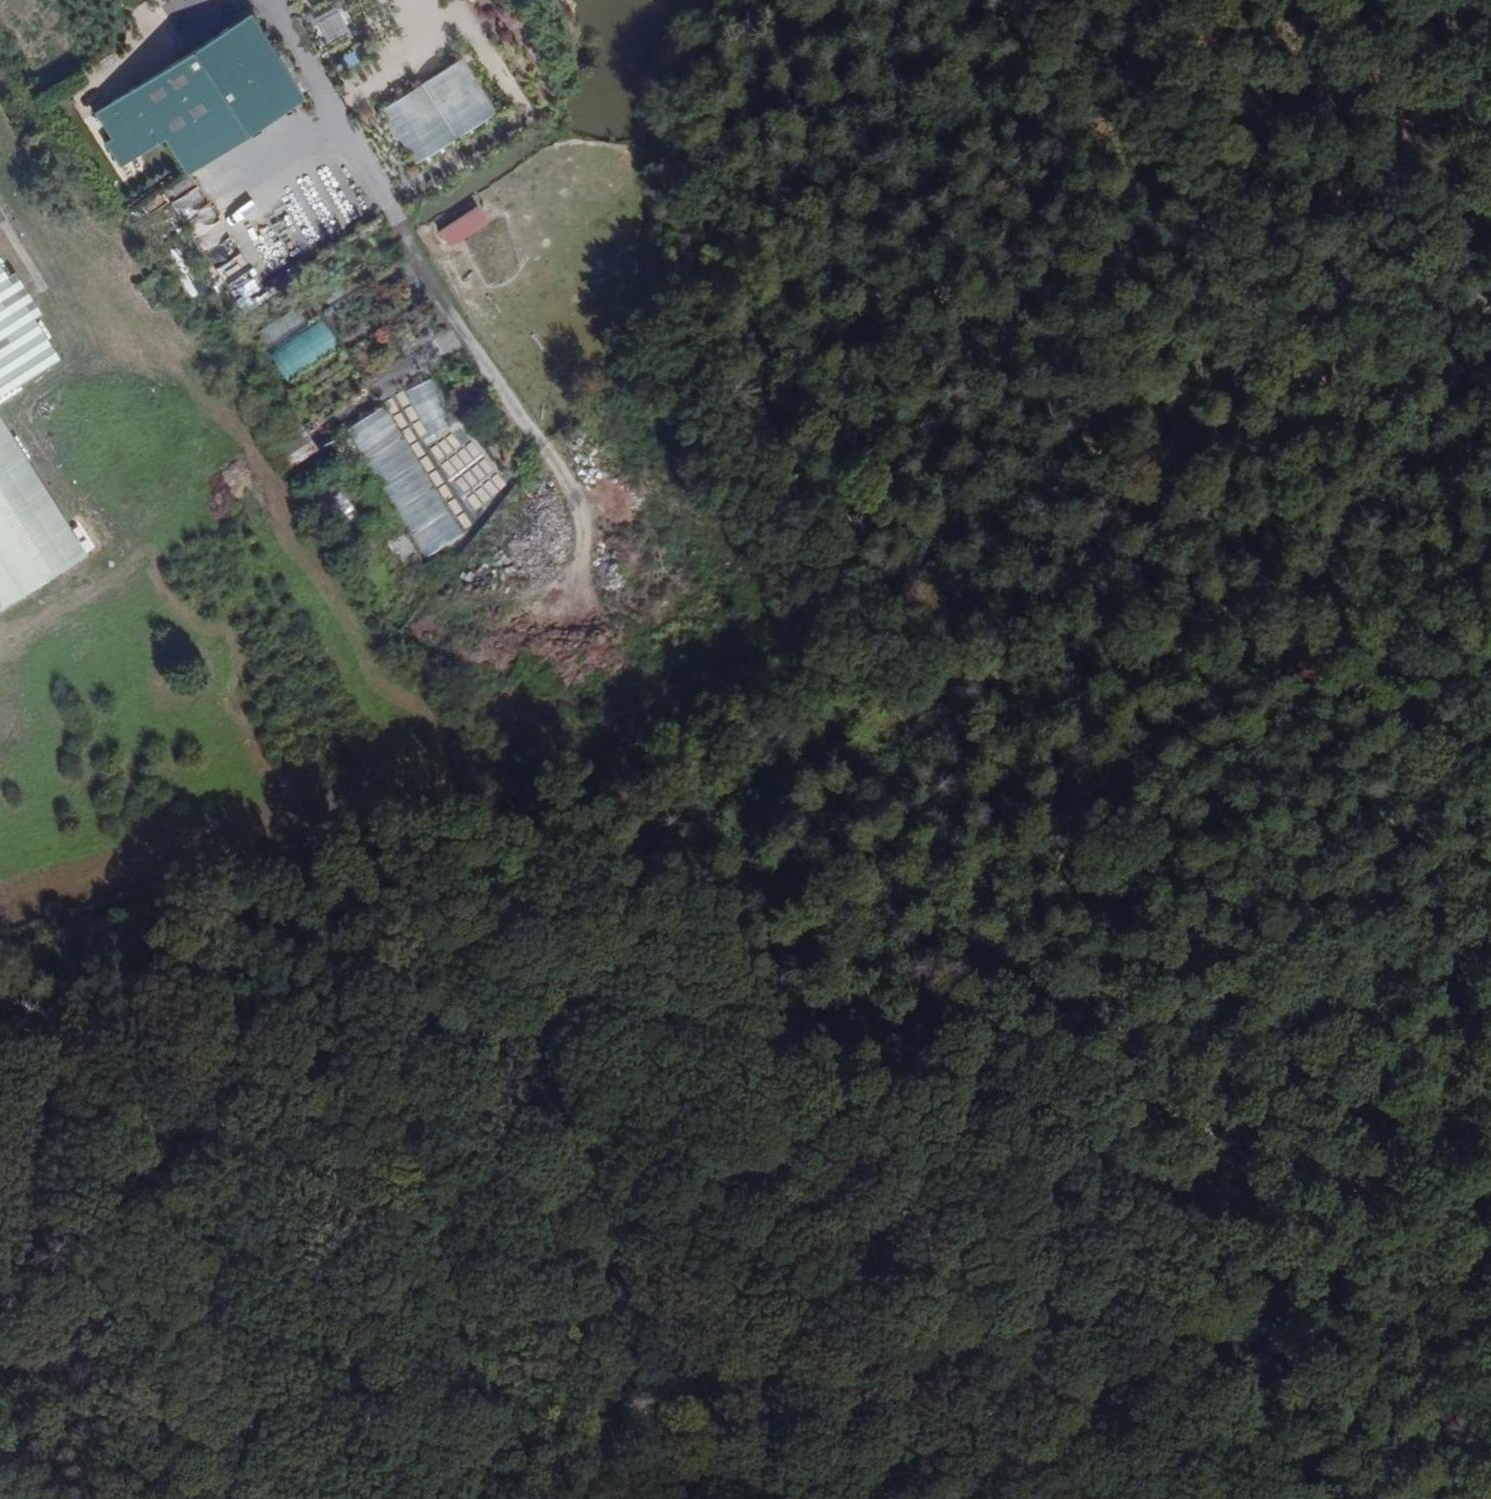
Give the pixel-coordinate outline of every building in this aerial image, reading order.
[(331,50),(355,38),(341,8),(316,20),(331,50)] [(250,19),(100,111),(130,161),(166,139),(188,172),(301,101),(250,19)] [(347,72),(371,56),(362,43),(338,60),(347,72)] [(384,110),(419,159),(497,115),(463,65),(384,110)] [(176,199),(181,212),(204,201),(198,188),(176,199)] [(211,203),(185,219),(196,237),(222,221),(211,203)] [(452,249),(491,226),(480,207),(440,230),(452,249)] [(107,572),(9,414),(72,377),(0,258),(0,640),(107,572)] [(270,353),(284,379),(340,348),(325,322),(270,353)] [(404,395),(430,437),(460,419),(434,376),(404,395)] [(385,405),(350,427),(430,554),(465,532),(385,405)] [(292,464),(318,453),(313,443),(288,455),(292,464)]
